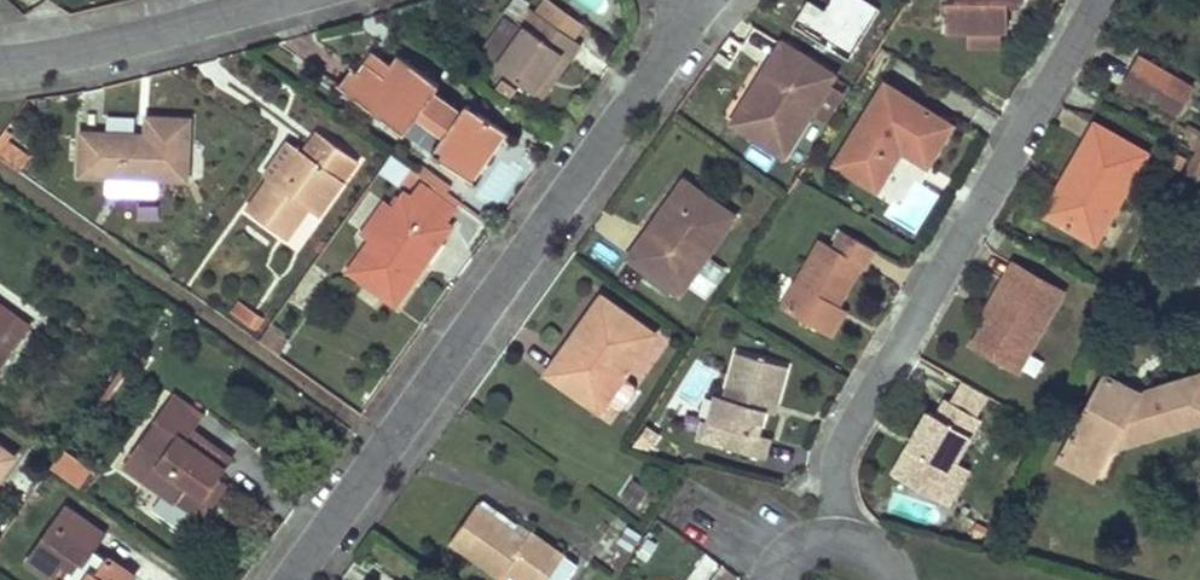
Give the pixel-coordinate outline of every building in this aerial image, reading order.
[(549,0),(538,13),(574,38),(583,25),(549,0)] [(949,25),(971,25),(1000,25),(1009,24),(1009,0),(949,0),(949,25)] [(531,9),(518,26),(520,28),(523,28),(529,27),(538,13),(531,9)] [(498,66),(538,94),(551,74),(558,79),(582,45),(574,38),(538,13),(529,27),(523,28),(520,28),(518,26),(509,19),(487,52),(500,62),(498,66)] [(1000,25),(971,25),(971,41),(1000,41),(1000,25)] [(854,49),(868,57),(878,41),(864,33),(854,49)] [(777,150),(784,155),(811,113),(827,123),(844,99),(827,87),(833,77),(782,46),(772,61),(784,68),(779,77),(767,70),(734,123),(777,150)] [(1188,87),(1137,56),(1121,81),(1172,112),(1188,87)] [(383,119),(406,135),(418,118),(446,137),(434,154),(473,182),(507,132),(469,106),(464,112),(436,92),(441,85),(400,57),(386,76),(367,63),(360,73),(355,69),(341,89),(371,110),(381,107),(384,112),(383,119)] [(772,61),(767,70),(779,77),(784,68),(772,61)] [(551,74),(538,94),(544,99),(558,79),(551,74)] [(887,85),(837,166),(878,192),(903,153),(929,168),(954,128),(887,85)] [(381,107),(371,110),(383,119),(384,112),(381,107)] [(147,136),(84,134),(82,176),(108,177),(107,193),(157,196),(158,179),(188,181),(189,155),(192,119),(148,118),(147,136)] [(1054,221),(1099,246),(1150,155),(1096,124),(1062,184),(1072,190),(1054,221)] [(310,208),(319,214),(327,203),(357,160),(318,133),(311,143),(303,155),(286,144),(265,173),(272,179),(250,211),(288,239),(310,208)] [(0,141),(0,158),(18,170),(29,154),(3,136),(0,141)] [(1183,176),(1195,183),(1199,174),(1199,144),(1194,154),(1183,176)] [(382,170),(401,183),(412,169),(392,155),(382,170)] [(410,189),(416,181),(420,175),(412,169),(401,183),(410,189)] [(410,189),(406,194),(449,224),(458,211),(416,181),(410,189)] [(631,259),(680,294),(734,218),(684,183),(647,235),(657,242),(651,251),(641,244),(631,259)] [(1044,215),(1054,221),(1072,190),(1062,184),(1044,215)] [(372,242),(351,271),(397,304),(453,226),(449,224),(406,194),(394,210),(372,242)] [(364,236),(372,242),(394,210),(386,205),(364,236)] [(299,248),(320,219),(310,212),(288,241),(299,248)] [(783,308),(828,334),(843,309),(867,267),(870,268),(879,252),(844,232),(834,247),(823,241),(783,308)] [(647,235),(641,244),(651,251),(657,242),(647,235)] [(1015,264),(992,304),(996,306),(991,316),(974,345),(1020,371),(1066,293),(1015,264)] [(597,409),(599,410),(653,335),(602,299),(565,351),(574,358),(568,365),(560,359),(549,374),(597,409)] [(238,316),(246,305),(241,301),(233,313),(238,316)] [(32,326),(0,303),(0,371),(32,326)] [(986,313),(991,316),(996,306),(992,304),(986,313)] [(265,318),(246,305),(238,316),(257,329),(265,318)] [(843,309),(828,334),(835,338),(850,313),(847,311),(843,309)] [(279,354),(293,335),(273,321),(261,338),(259,341),(279,354)] [(565,351),(560,359),(568,365),(574,358),(565,351)] [(727,448),(768,459),(773,441),(763,439),(762,437),(769,414),(771,406),(780,409),(791,368),(738,353),(726,398),(718,397),(710,424),(733,430),(733,431),(727,448)] [(1185,418),(1188,428),(1199,424),(1199,378),(1141,396),(1103,375),(1063,450),(1101,470),(1112,451),(1118,439),(1185,418)] [(294,409),(303,395),(294,389),(285,402),(294,409)] [(984,422),(947,399),(937,416),(930,412),(893,474),(951,508),(972,472),(959,463),(984,422)] [(198,517),(202,519),(215,501),(207,496),(221,477),(234,460),(194,433),(202,421),(172,400),(125,465),(198,517)] [(780,409),(771,406),(769,414),(778,416),(780,409)] [(1185,418),(1118,439),(1112,451),(1113,451),(1188,428),(1185,418)] [(733,431),(710,424),(705,442),(727,448),(733,431)] [(15,458),(0,447),(0,479),(15,458)] [(81,487),(92,465),(60,449),(49,471),(81,487)] [(1101,470),(1063,450),(1057,460),(1095,481),(1101,470)] [(221,477),(207,496),(215,501),(229,482),(221,477)] [(453,543),(457,546),(503,579),(508,572),(519,579),(567,579),(577,567),(530,533),(524,540),(479,507),(453,543)] [(67,511),(42,547),(51,554),(39,569),(54,579),(133,579),(136,576),(111,559),(106,566),(92,554),(96,548),(105,536),(67,511)] [(623,541),(636,551),(644,537),(631,528),(623,541)] [(30,563),(39,569),(51,554),(42,547),(30,563)] [(96,548),(92,554),(106,566),(111,559),(96,548)]
